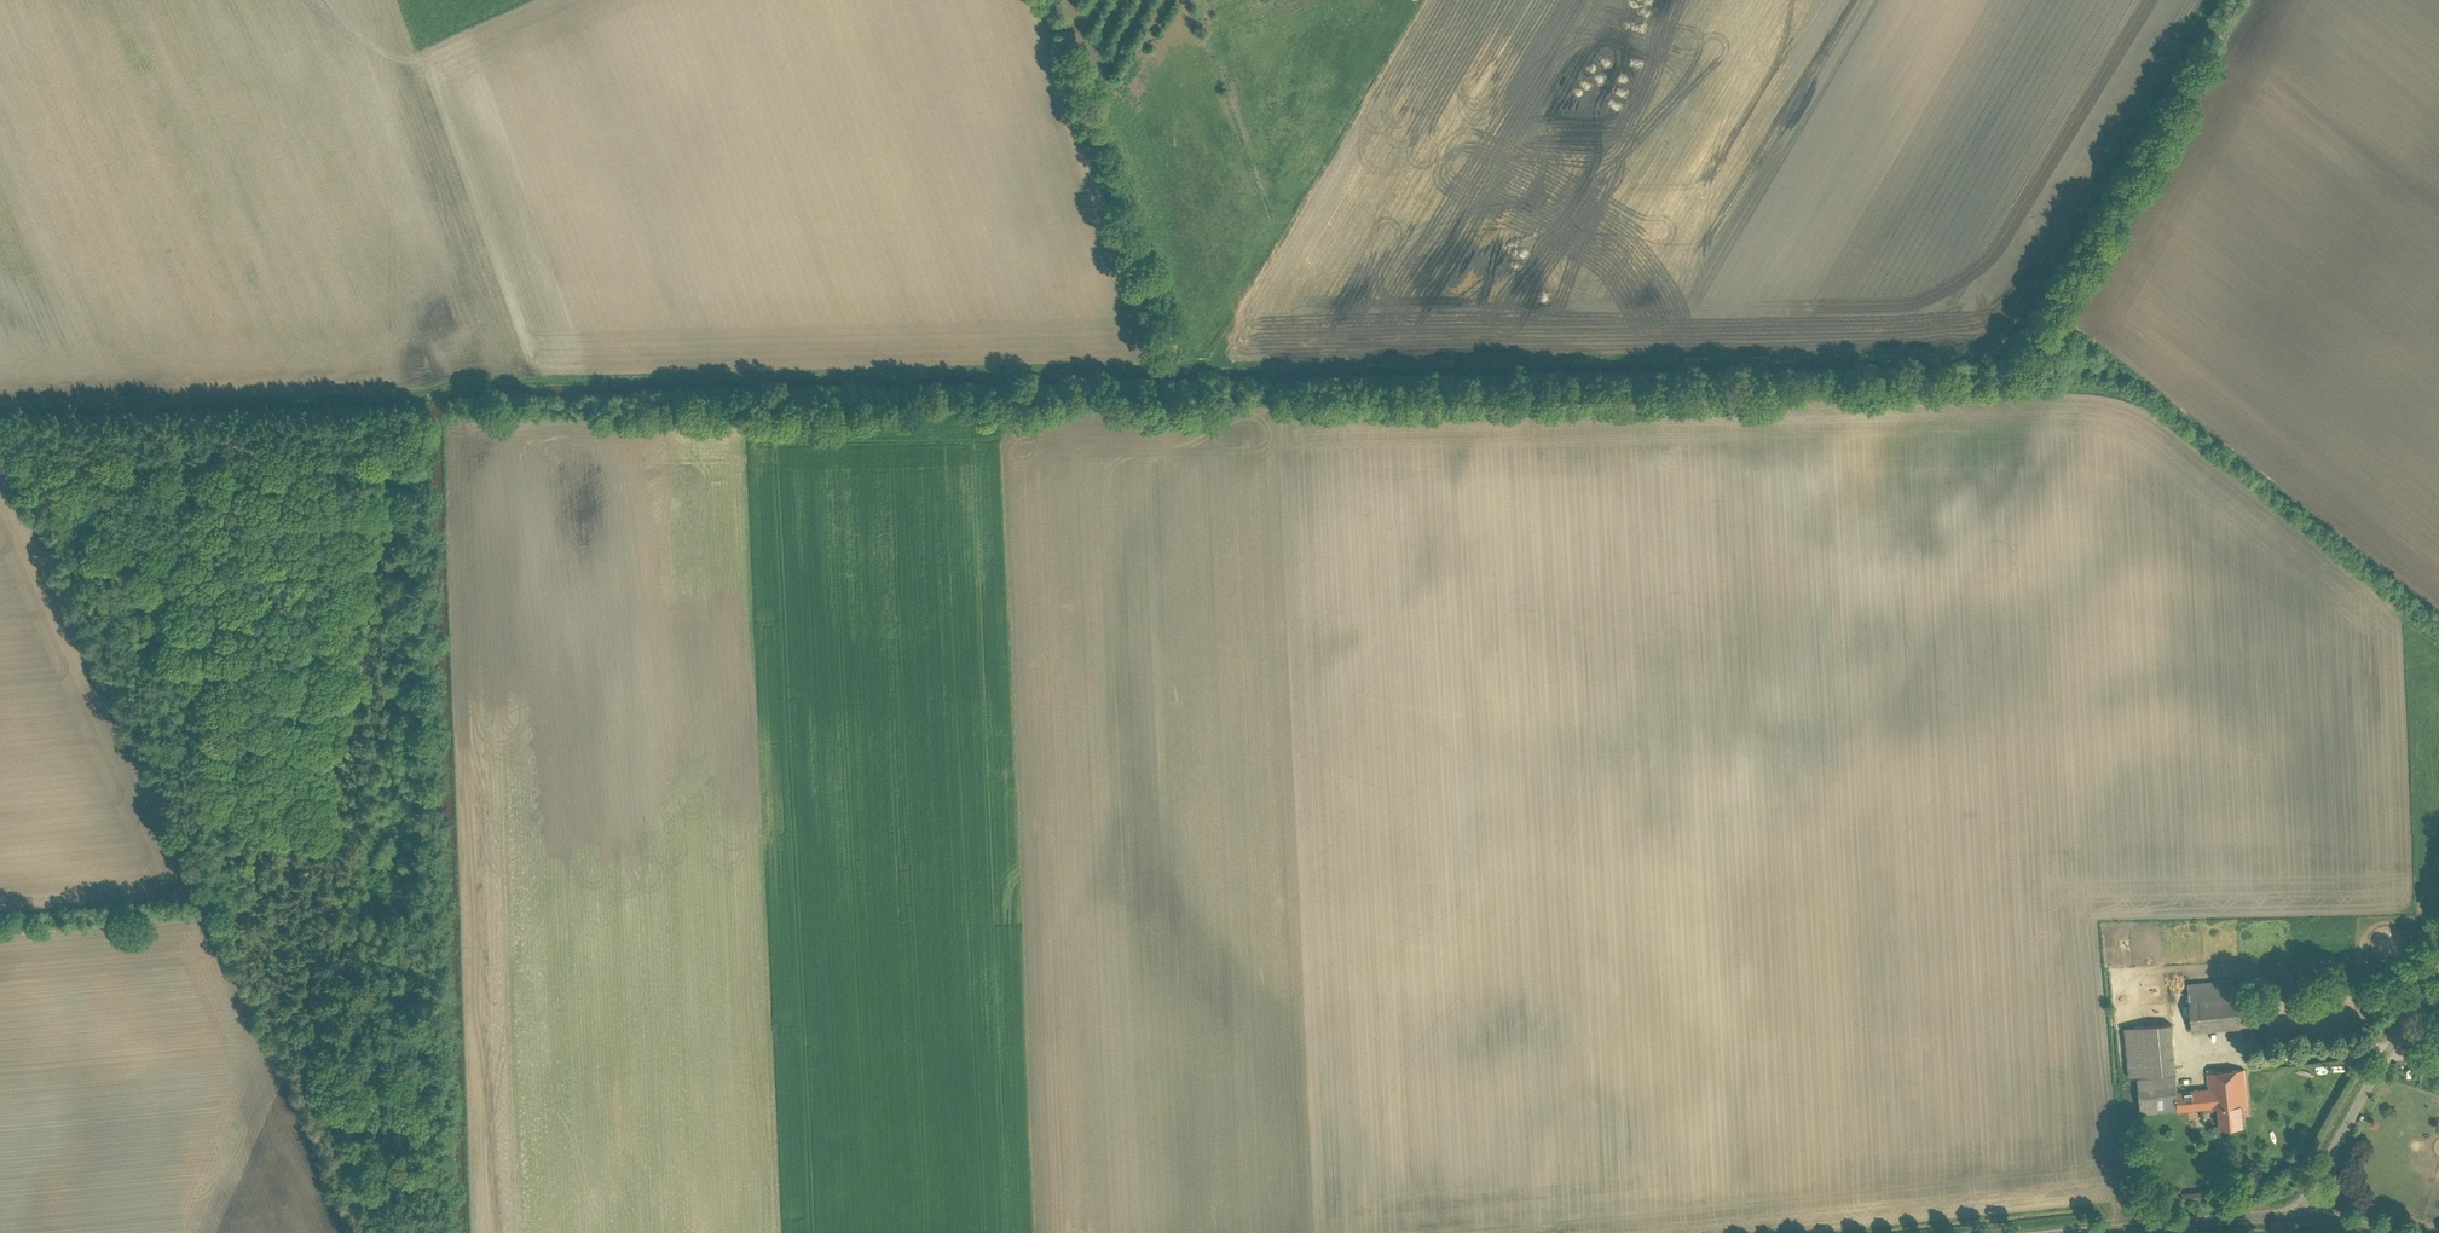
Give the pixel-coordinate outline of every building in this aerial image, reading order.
[(2235,976),(2186,980),(2190,1026),(2239,1023),(2235,976)] [(2172,1070),(2170,1023),(2123,1025),(2125,1072),(2172,1070)] [(2252,1120),(2246,1068),(2212,1071),(2218,1124),(2252,1120)] [(2174,1073),(2134,1077),(2138,1110),(2177,1106),(2174,1073)]
